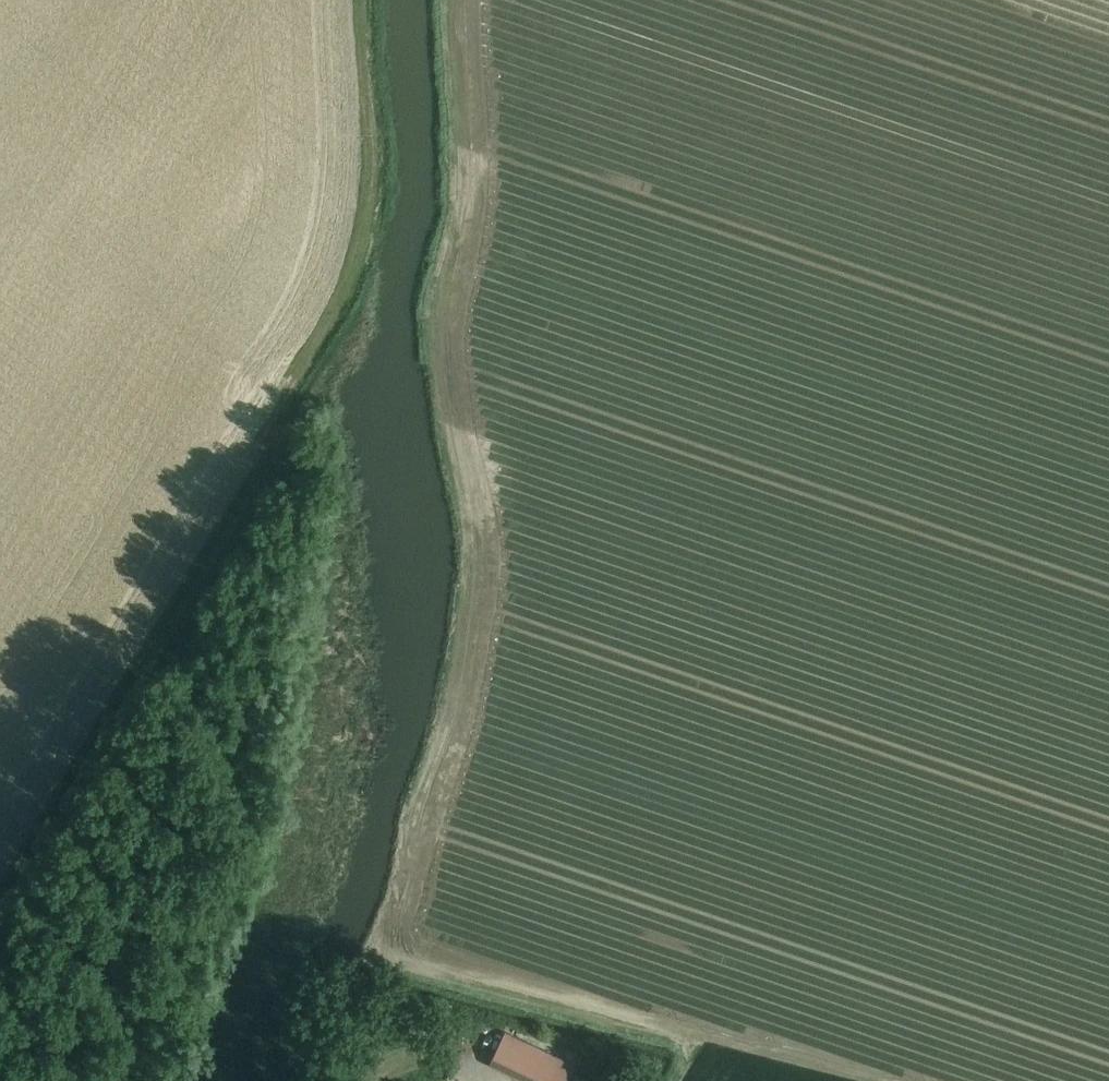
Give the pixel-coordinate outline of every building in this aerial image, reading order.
[(510,1075),(522,1080),(565,1080),(571,1068),(524,1046),(510,1075)]
